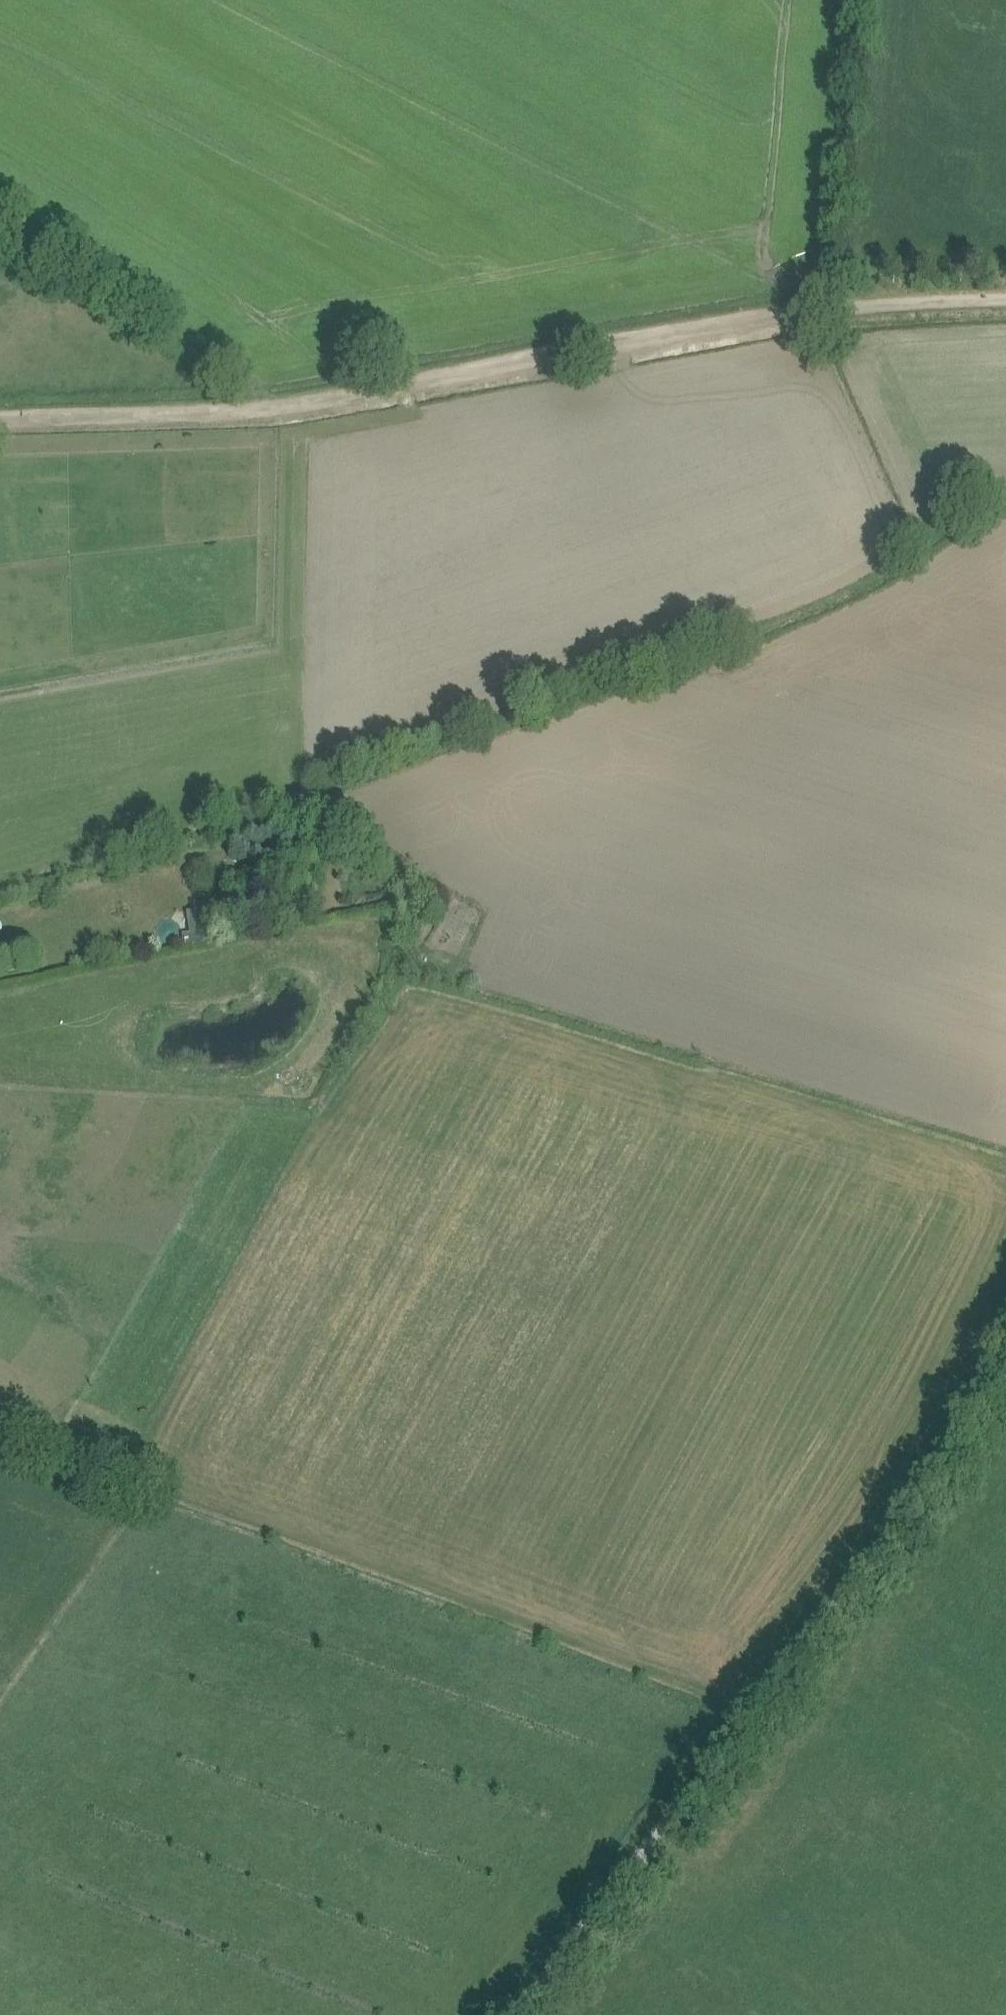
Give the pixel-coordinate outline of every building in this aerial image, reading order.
[(205,934),(184,937),(185,946),(206,943),(205,934)]
